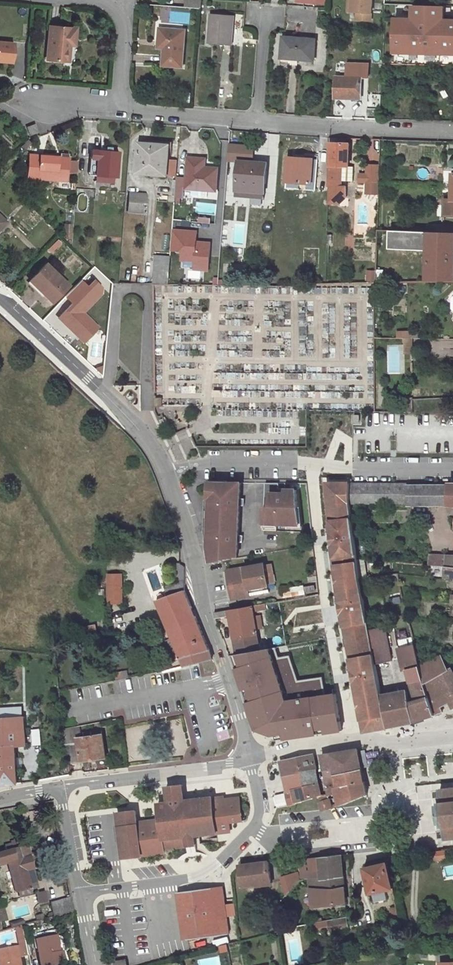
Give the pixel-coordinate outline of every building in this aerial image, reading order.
[(184,8),(199,9),(200,1),(188,0),(185,0),(184,8)] [(352,12),(357,12),(357,20),(371,21),(373,0),(353,0),(352,12)] [(400,49),(400,53),(418,54),(419,50),(424,50),(424,54),(440,55),(440,51),(448,51),(448,55),(452,55),(452,21),(444,20),(444,7),(413,6),(413,20),(395,19),(394,49),(400,49)] [(397,8),(396,15),(408,18),(409,10),(397,8)] [(232,17),(208,15),(206,45),(230,47),(232,17)] [(71,31),(47,26),(42,59),(61,62),(65,38),(70,39),(71,31)] [(183,32),(160,30),(159,41),(164,42),(162,67),(180,68),(183,32)] [(286,40),(285,57),(301,58),(300,62),(317,62),(318,41),(286,40)] [(0,41),(0,60),(11,61),(13,42),(0,41)] [(350,78),(363,78),(368,78),(369,64),(350,64),(350,78)] [(362,99),(363,78),(350,78),(338,77),(337,99),(362,99)] [(27,127),(31,138),(34,135),(37,132),(34,124),(27,127)] [(168,146),(139,143),(137,174),(167,176),(168,146)] [(329,182),(343,182),(354,182),(354,167),(350,167),(350,145),(333,145),(332,167),(330,167),(329,182)] [(238,163),(256,164),(257,149),(229,147),(228,162),(238,163)] [(91,150),(90,160),(97,160),(96,176),(118,178),(119,152),(91,150)] [(56,157),(28,155),(27,177),(67,180),(69,154),(56,153),(56,157)] [(317,159),(288,157),(286,189),(316,191),(317,159)] [(205,159),(188,158),(187,178),(186,188),(186,189),(216,191),(218,168),(204,168),(205,159)] [(238,163),(236,192),(261,194),(262,185),(267,185),(268,165),(256,164),(238,163)] [(360,175),(360,182),(367,182),(379,182),(380,166),(368,165),(367,176),(360,175)] [(186,188),(187,178),(177,177),(175,199),(184,199),(184,188),(186,188)] [(343,188),(343,182),(329,182),(329,205),(342,205),(348,200),(348,188),(343,188)] [(379,182),(367,182),(367,192),(379,193),(379,182)] [(147,200),(129,199),(128,212),(146,214),(147,200)] [(170,249),(180,250),(180,258),(192,259),(192,268),(206,270),(209,244),(195,243),(196,232),(172,230),(170,249)] [(428,232),(391,230),(391,249),(427,250),(428,232)] [(428,232),(427,250),(428,250),(428,282),(452,282),(452,233),(428,232)] [(153,255),(153,284),(167,284),(167,282),(170,257),(153,255)] [(68,287),(47,265),(31,281),(53,302),(68,287)] [(366,281),(375,281),(376,270),(366,270),(366,281)] [(378,270),(378,283),(387,283),(386,270),(378,270)] [(179,272),(168,271),(167,282),(178,283),(179,272)] [(28,293),(18,284),(15,288),(25,297),(28,293)] [(397,330),(397,338),(405,338),(405,353),(413,353),(414,331),(397,330)] [(239,482),(210,482),(207,546),(208,562),(237,557),(237,541),(242,541),(242,535),(237,535),(238,505),(243,505),(244,498),(239,498),(239,482)] [(278,489),(278,482),(264,482),(263,529),(276,530),(276,523),(298,524),(296,501),(295,501),(295,494),(284,493),(284,489),(278,489)] [(364,731),(387,728),(382,696),(376,664),(370,630),(366,606),(362,579),(352,499),(351,483),(329,483),(330,499),(332,527),(339,579),(353,663),(364,731)] [(409,483),(351,483),(352,499),(408,502),(409,504),(448,504),(448,485),(409,486),(409,483)] [(447,567),(452,568),(452,556),(439,555),(438,566),(447,567)] [(271,563),(234,570),(238,598),(276,591),(271,563)] [(122,573),(113,573),(112,601),(122,602),(122,573)] [(182,661),(183,665),(199,662),(212,659),(209,650),(210,649),(185,590),(156,601),(172,638),(166,641),(173,660),(174,659),(176,663),(182,661)] [(392,598),(394,606),(403,604),(401,596),(392,598)] [(213,612),(216,620),(231,617),(238,653),(260,650),(253,611),(266,609),(265,603),(213,612)] [(87,625),(90,639),(99,637),(96,624),(87,625)] [(385,627),(370,630),(376,664),(391,661),(385,627)] [(238,653),(234,654),(259,727),(280,739),(341,730),(335,696),(325,697),(322,679),(298,683),(294,661),(283,663),(280,647),(260,650),(238,653)] [(424,678),(421,665),(418,652),(400,656),(404,678),(411,677),(413,684),(425,682),(424,678)] [(441,656),(421,665),(424,678),(448,669),(441,656)] [(424,678),(425,682),(428,696),(433,716),(442,713),(440,706),(449,701),(452,707),(452,669),(452,667),(448,669),(424,678)] [(425,682),(413,684),(417,702),(421,720),(433,716),(428,696),(425,682)] [(408,723),(421,720),(417,702),(410,703),(407,691),(382,696),(387,728),(408,723)] [(126,718),(143,718),(142,707),(126,708),(126,718)] [(26,729),(25,716),(0,718),(0,730),(26,729)] [(26,729),(0,730),(0,786),(18,784),(16,747),(27,746),(26,729)] [(32,730),(34,746),(42,745),(40,729),(32,730)] [(220,740),(229,737),(227,730),(218,733),(220,740)] [(67,744),(69,763),(105,759),(101,732),(84,734),(85,738),(78,739),(78,743),(67,744)] [(337,774),(361,769),(358,750),(322,755),(328,787),(338,786),(337,774)] [(277,765),(278,768),(282,767),(284,775),(299,772),(316,769),(313,755),(277,761),(277,765)] [(288,791),(284,775),(282,767),(278,768),(283,792),(288,791)] [(319,784),(316,769),(299,772),(302,788),(319,784)] [(338,786),(364,782),(361,769),(337,774),(338,786)] [(299,772),(284,775),(288,791),(302,788),(299,772)] [(340,800),(341,805),(367,797),(364,782),(338,786),(328,787),(329,793),(322,795),(319,795),(323,810),(332,808),(331,801),(340,800)] [(302,788),(288,791),(283,792),(285,804),(296,802),(319,795),(322,795),(319,784),(302,788)] [(435,806),(436,812),(439,812),(439,810),(442,810),(443,819),(440,820),(439,819),(436,819),(437,824),(439,823),(440,825),(443,825),(443,826),(444,826),(446,839),(452,838),(452,789),(452,786),(449,787),(449,789),(440,790),(442,803),(441,803),(441,804),(437,805),(437,806),(435,806)] [(181,787),(164,789),(166,798),(168,798),(172,797),(176,796),(181,796),(182,796),(181,787)] [(210,798),(183,802),(182,796),(181,796),(176,796),(172,797),(168,798),(166,798),(166,804),(156,805),(159,822),(163,851),(185,847),(184,839),(193,837),(228,832),(227,823),(241,821),(239,798),(211,802),(210,798)] [(436,812),(435,806),(431,807),(433,824),(437,824),(436,819),(439,819),(440,820),(443,819),(442,810),(439,810),(439,812),(436,812)] [(163,854),(163,851),(159,822),(140,824),(138,811),(119,813),(125,859),(163,854)] [(194,846),(193,837),(184,839),(185,847),(194,846)] [(0,853),(0,864),(8,862),(17,892),(32,888),(27,869),(33,867),(29,856),(15,860),(13,850),(0,853)] [(309,873),(309,877),(312,906),(346,901),(342,855),(319,858),(320,870),(309,873)] [(299,879),(309,877),(309,873),(320,870),(319,858),(299,861),(300,875),(290,877),(290,876),(282,879),(286,895),(299,879)] [(268,863),(240,865),(242,887),(271,884),(268,863)] [(388,863),(365,868),(369,885),(371,893),(393,889),(388,863)] [(209,895),(208,888),(192,890),(177,892),(180,913),(183,913),(187,940),(227,934),(221,893),(209,895)] [(48,891),(37,892),(38,905),(49,904),(48,891)] [(73,911),(70,898),(51,903),(54,917),(73,911)] [(394,925),(401,924),(397,908),(391,909),(394,925)] [(348,927),(346,918),(323,922),(325,931),(348,927)] [(17,959),(28,957),(21,928),(14,930),(18,949),(0,953),(0,964),(19,964),(17,959)] [(304,963),(299,931),(283,934),(288,964),(292,964),(304,963)] [(58,954),(54,938),(34,942),(39,964),(60,964),(58,954)]
